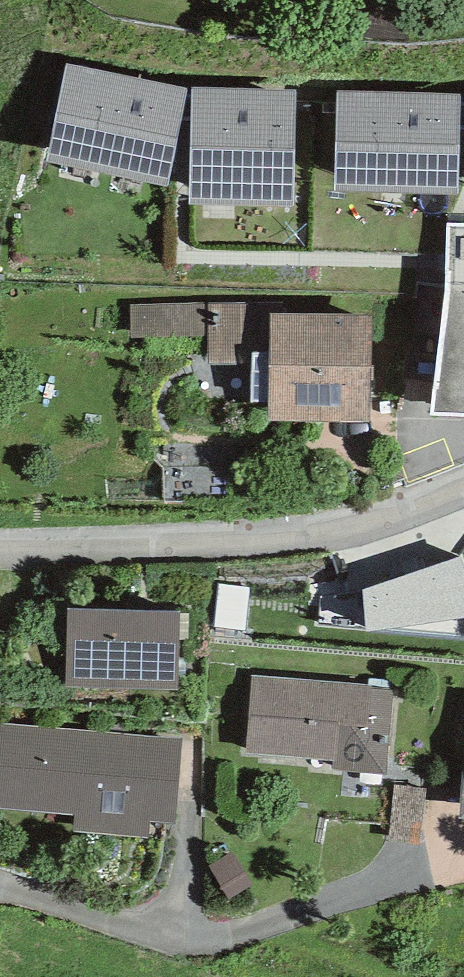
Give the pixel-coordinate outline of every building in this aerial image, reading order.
[(167,188),(187,89),(66,64),(45,163),(167,188)] [(296,91),(192,88),(188,201),(293,204),(296,91)] [(460,93),(337,91),(335,191),(458,194),(460,93)] [(431,413),(463,415),(463,226),(448,225),(447,286),(431,413)] [(414,386),(434,388),(443,287),(422,285),(414,386)] [(269,313),(281,312),(281,300),(129,305),(130,338),(210,336),(210,366),(252,365),(252,352),(270,352),(269,313)] [(281,312),(269,313),(270,352),(252,352),(252,365),(252,401),(269,401),(269,421),(371,422),(372,314),(281,312)] [(363,590),(365,633),(463,618),(463,558),(463,555),(363,590)] [(178,610),(67,608),(65,687),(176,689),(178,610)] [(331,770),(387,774),(393,690),(372,689),(372,684),(252,675),(246,754),(332,761),(331,770)] [(174,824),(182,739),(0,723),(0,809),(77,816),(76,831),(147,837),(148,822),(174,824)]
